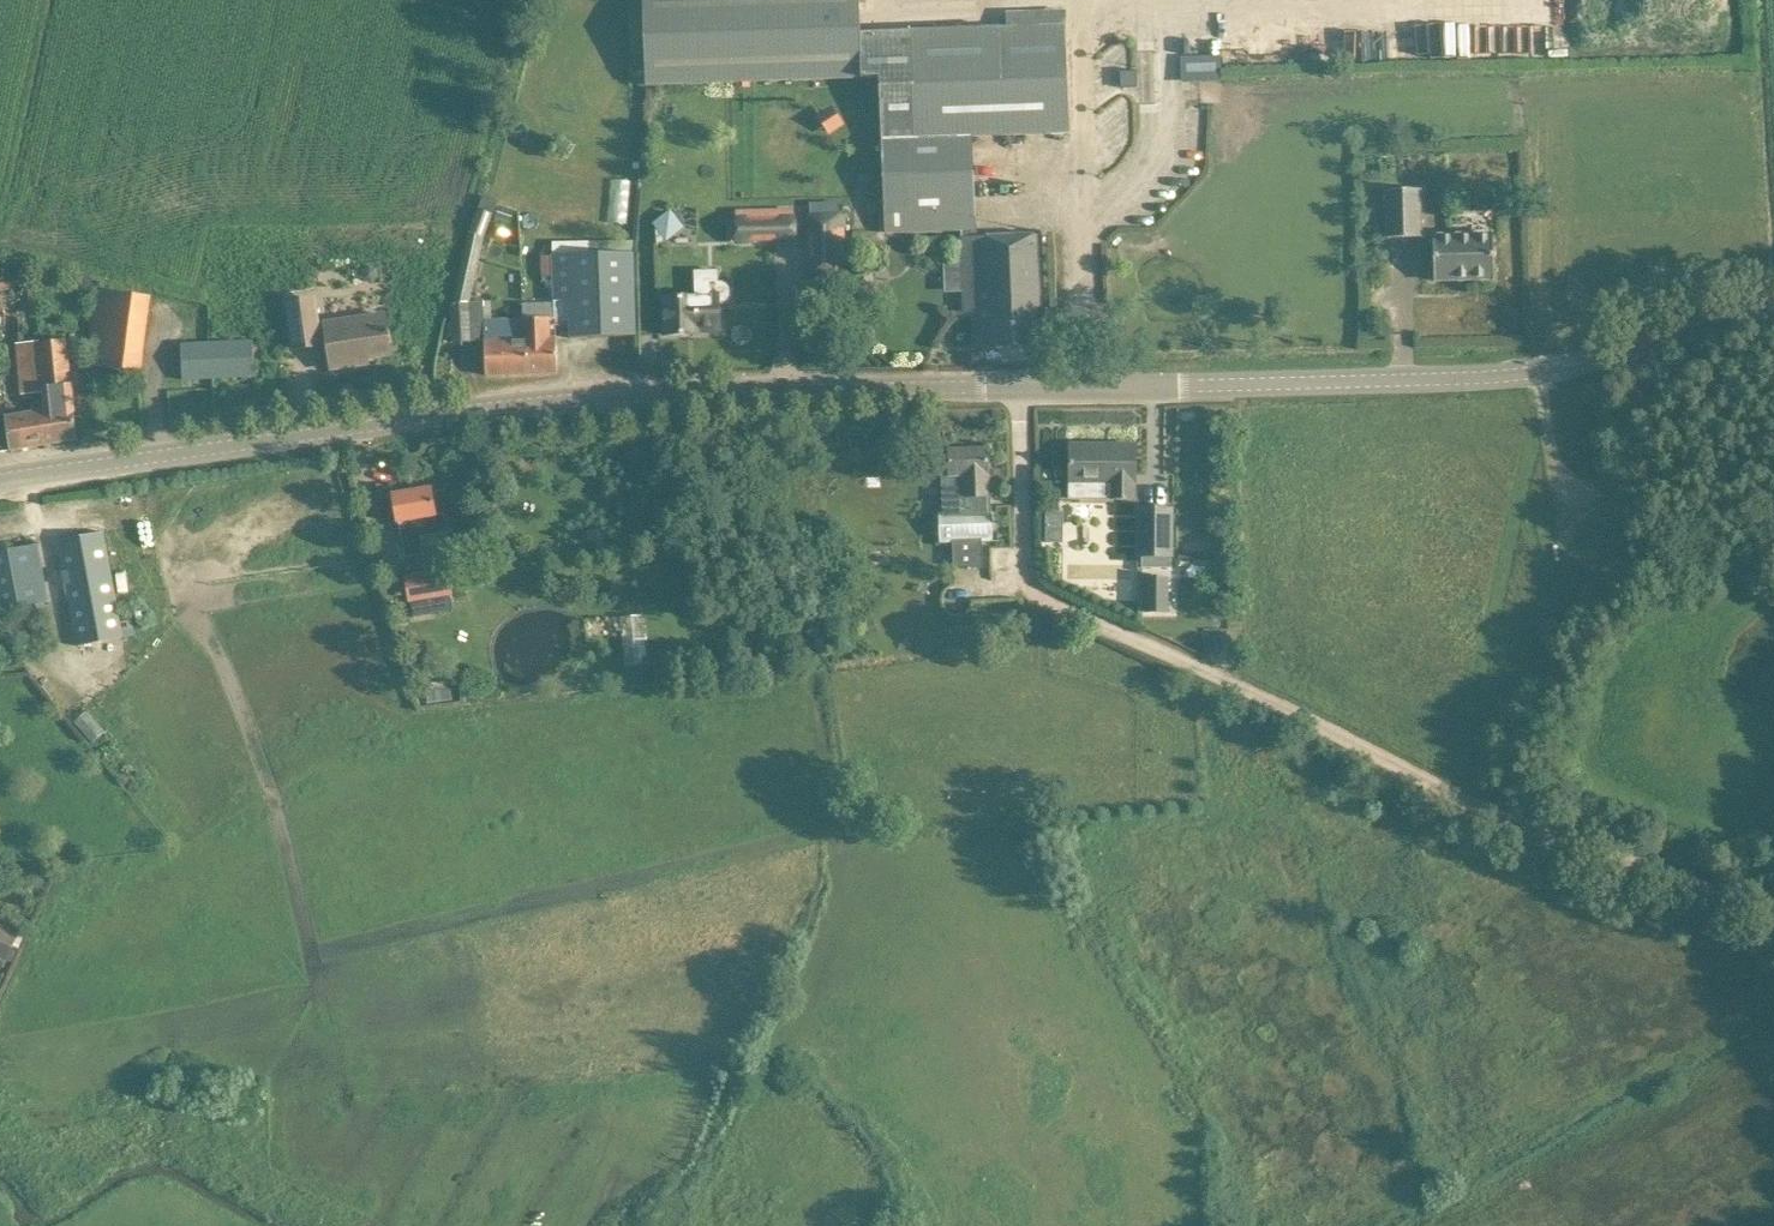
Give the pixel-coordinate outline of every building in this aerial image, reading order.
[(861,34),(860,0),(643,0),(646,85),(862,78),(861,34)] [(1506,32),(1505,0),(1480,0),(1480,32),(1506,32)] [(861,34),(862,78),(877,78),(882,140),(886,232),(962,229),(965,317),(974,317),(975,345),(991,345),(991,346),(1037,344),(1035,307),(1042,307),(1039,236),(974,238),(970,137),(1070,133),(1065,9),(1006,11),(1006,28),(901,32),(861,34)] [(1220,34),(1186,32),(1185,53),(1219,54),(1220,34)] [(1182,83),(1190,83),(1206,83),(1206,66),(1181,66),(1182,83)] [(831,106),(819,113),(831,132),(843,124),(831,106)] [(1420,189),(1386,190),(1387,238),(1421,237),(1420,189)] [(498,206),(494,219),(507,224),(512,211),(498,206)] [(492,214),(478,210),(473,220),(467,239),(452,304),(453,342),(484,341),(486,376),(522,374),(519,318),(492,319),(492,310),(484,302),(468,303),(484,235),(492,214)] [(672,210),(642,210),(642,236),(671,237),(672,210)] [(791,211),(736,212),(728,212),(727,239),(791,239),(791,211)] [(839,274),(839,214),(808,214),(808,274),(839,274)] [(1434,281),(1494,279),(1493,234),(1433,235),(1434,281)] [(529,275),(540,274),(539,252),(528,253),(529,275)] [(570,338),(635,336),(633,298),(632,253),(553,254),(554,276),(555,300),(569,300),(570,338)] [(554,276),(553,254),(542,255),(543,276),(554,276)] [(696,329),(720,329),(719,304),(723,303),(727,300),(729,296),(730,292),(729,288),(726,285),(722,283),(720,282),(719,270),(695,270),(696,297),(665,297),(667,335),(697,334),(696,329)] [(97,288),(90,341),(87,365),(139,371),(149,295),(97,288)] [(287,302),(290,325),(294,349),(320,345),(320,344),(328,342),(332,369),(357,365),(356,360),(390,355),(383,313),(317,323),(313,298),(287,302)] [(13,319),(14,342),(26,341),(25,320),(22,320),(22,316),(14,316),(14,319),(13,319)] [(555,317),(519,318),(522,374),(557,373),(555,317)] [(43,387),(46,407),(39,408),(44,445),(77,440),(61,339),(37,342),(41,378),(43,387)] [(253,339),(210,341),(211,379),(255,377),(253,339)] [(181,343),(182,356),(183,380),(211,379),(210,341),(181,343)] [(46,407),(43,387),(30,389),(34,411),(4,416),(10,451),(44,445),(39,408),(46,407)] [(1136,445),(1070,445),(1070,498),(1102,499),(1102,483),(1112,483),(1112,499),(1134,499),(1134,483),(1135,483),(1136,445)] [(939,542),(967,541),(991,541),(990,507),(988,507),(987,475),(988,475),(987,448),(949,450),(950,476),(963,476),(964,497),(966,497),(967,508),(938,509),(939,542)] [(393,494),(397,518),(398,526),(401,525),(407,557),(423,554),(420,536),(447,532),(444,514),(436,516),(431,488),(393,494)] [(1139,508),(1139,557),(1172,557),(1172,509),(1139,508)] [(78,645),(123,636),(103,532),(58,540),(78,645)] [(41,568),(37,545),(0,552),(0,610),(47,600),(41,568)] [(447,568),(408,575),(412,609),(452,603),(447,568)] [(1167,577),(1146,577),(1146,611),(1167,611),(1167,577)] [(608,610),(609,660),(630,660),(629,609),(608,610)] [(430,667),(442,653),(430,643),(419,657),(430,667)] [(1174,676),(1160,670),(1154,683),(1169,689),(1174,676)] [(449,680),(425,683),(428,702),(451,699),(449,680)] [(71,708),(61,717),(80,737),(90,728),(71,708)] [(0,923),(0,953),(7,957),(18,931),(0,923)]
